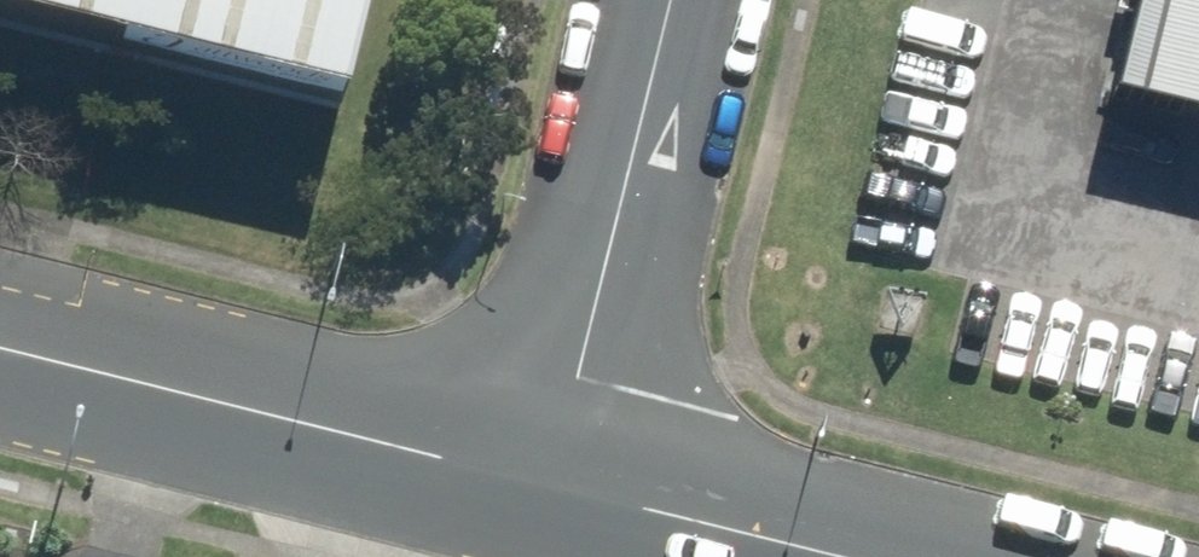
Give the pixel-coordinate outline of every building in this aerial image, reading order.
[(328,121),(359,0),(0,0),(0,39),(328,121)] [(1103,112),(1198,136),(1198,0),(1131,0),(1103,112)]
